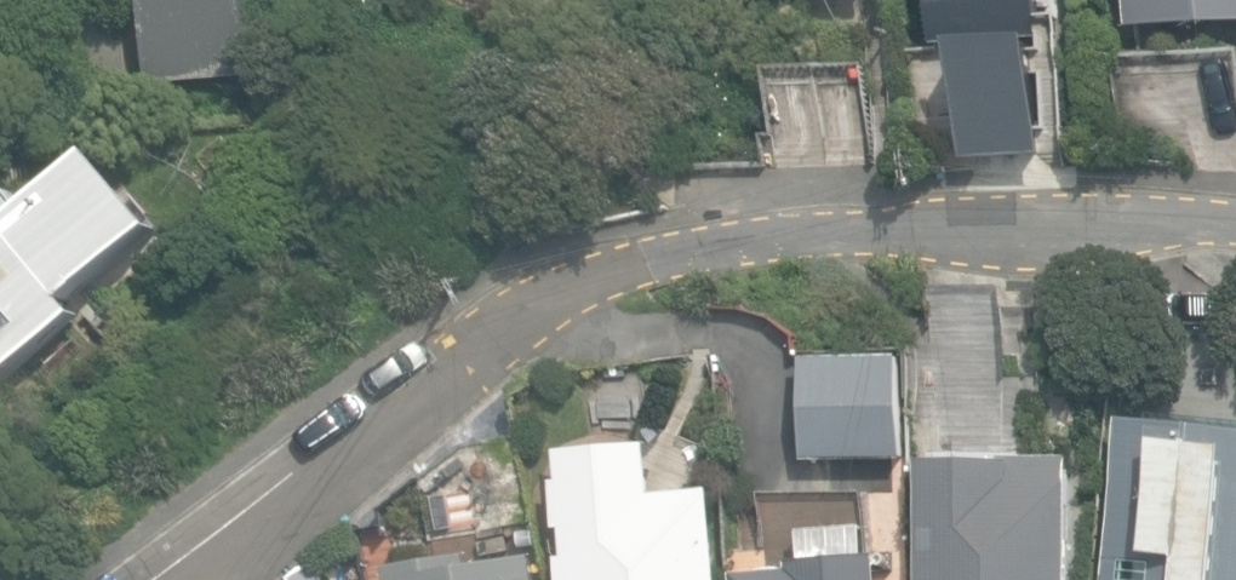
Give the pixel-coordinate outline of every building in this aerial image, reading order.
[(149,83),(260,75),(254,0),(143,0),(149,83)] [(938,49),(1051,39),(1048,0),(934,0),(938,49)] [(1125,29),(1235,23),(1235,0),(1124,0),(1125,29)] [(96,153),(27,210),(14,193),(0,205),(0,385),(85,316),(72,301),(159,230),(96,153)] [(798,349),(799,450),(900,449),(899,349),(798,349)] [(585,373),(593,444),(652,440),(643,366),(585,373)] [(1109,579),(1235,579),(1235,430),(1125,419),(1109,579)] [(420,476),(431,541),(534,522),(518,436),(468,445),(420,476)] [(717,492),(653,496),(649,443),(558,449),(560,481),(555,481),(558,529),(564,529),(566,555),(559,556),(560,579),(723,579),(717,492)] [(1079,461),(922,458),(920,579),(1077,579),(1079,461)] [(536,553),(473,563),(471,551),(386,565),(388,579),(540,579),(536,553)] [(884,554),(791,560),(791,568),(734,572),(735,579),(886,579),(884,554)] [(320,562),(295,579),(333,579),(320,562)]
